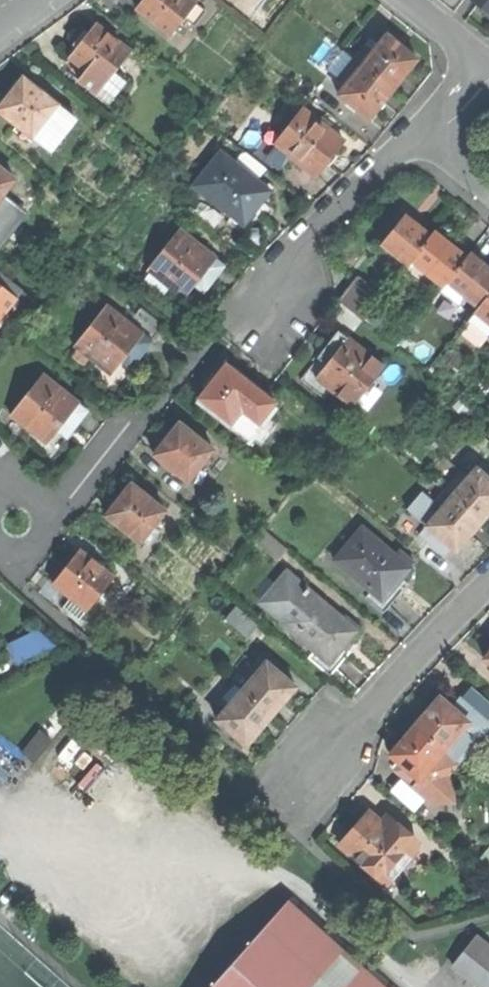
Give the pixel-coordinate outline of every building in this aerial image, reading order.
[(196,3),(197,2),(195,0),(143,0),(136,8),(171,35),(185,17),(196,3)] [(488,14),(488,0),(471,0),(488,14)] [(196,3),(185,17),(194,23),(205,10),(196,3)] [(83,42),(70,58),(87,71),(79,81),(110,105),(127,83),(114,73),(130,52),(96,25),(83,42)] [(366,46),(355,59),(392,89),(416,60),(401,47),(386,36),(373,52),(366,46)] [(384,100),(392,89),(355,59),(343,73),(352,80),(340,95),(369,118),(384,100)] [(0,108),(0,111),(51,151),(76,120),(23,79),(12,93),(0,108)] [(282,149),(315,175),(329,158),(343,140),(304,110),(287,131),(277,123),(263,141),(279,153),(282,149)] [(221,152),(195,185),(232,215),(227,222),(245,237),(251,230),(244,224),(249,217),(270,191),(221,152)] [(3,195),(15,180),(0,168),(0,199),(3,195)] [(3,195),(0,199),(0,246),(26,212),(3,195)] [(405,216),(382,244),(409,265),(412,261),(411,260),(430,236),(415,224),(405,216)] [(207,289),(225,266),(215,259),(216,257),(180,229),(148,270),(170,287),(165,294),(188,312),(207,289)] [(444,286),(447,282),(467,258),(448,243),(434,232),(430,236),(411,260),(412,261),(444,286)] [(447,282),(479,308),(488,295),(488,268),(484,264),(471,254),(467,258),(447,282)] [(164,295),(165,294),(170,287),(148,270),(142,277),(164,295)] [(15,300),(19,303),(26,293),(0,273),(0,288),(15,300)] [(356,277),(338,300),(363,320),(381,297),(356,277)] [(15,300),(0,288),(0,319),(15,300)] [(479,308),(469,321),(488,337),(488,295),(479,308)] [(139,358),(166,325),(143,307),(135,317),(118,303),(114,308),(109,305),(77,345),(99,362),(94,369),(117,387),(139,358)] [(320,355),(301,379),(325,398),(331,390),(352,407),(384,366),(348,338),(348,339),(339,331),(320,355)] [(214,380),(200,399),(248,436),(274,403),(226,365),(214,380)] [(43,375),(11,415),(33,433),(28,439),(51,457),(71,432),(88,411),(78,404),(79,403),(43,375)] [(168,440),(155,455),(189,481),(195,485),(207,469),(201,465),(213,450),(180,424),(168,440)] [(481,522),(488,512),(488,479),(477,469),(463,484),(456,477),(444,490),(481,522)] [(121,499),(108,516),(140,542),(141,541),(147,546),(159,530),(153,526),(165,511),(132,485),(121,499)] [(481,522),(444,490),(434,502),(442,509),(427,526),(456,550),(471,532),(481,522)] [(427,527),(427,526),(442,509),(434,502),(421,492),(407,509),(427,527)] [(363,600),(381,616),(391,605),(401,593),(394,587),(407,571),(407,570),(410,567),(398,557),(395,561),(360,531),(333,563),(369,594),(363,600)] [(67,566),(53,583),(71,597),(63,607),(79,620),(86,610),(87,611),(114,577),(79,550),(67,566)] [(315,651),(309,658),(330,676),(341,662),(350,653),(343,647),(357,631),(356,631),(359,628),(339,611),(337,614),(291,575),(264,606),(283,622),(282,623),(315,651)] [(227,620),(248,638),(259,625),(239,607),(227,620)] [(37,630),(8,644),(18,664),(54,646),(37,630)] [(234,685),(271,716),(285,700),(296,687),(266,663),(253,679),(245,672),(234,685)] [(231,705),(218,721),(247,745),(260,729),(271,716),(234,685),(223,698),(231,705)] [(469,722),(453,708),(440,697),(428,711),(415,726),(444,751),(469,722)] [(444,751),(458,763),(488,727),(488,723),(461,699),(453,708),(469,722),(444,751)] [(419,780),(444,751),(415,726),(405,738),(390,755),(401,765),(413,775),(419,780)] [(22,753),(34,762),(51,741),(40,732),(22,753)] [(458,763),(444,751),(419,780),(418,781),(419,791),(433,804),(454,801),(453,780),(448,775),(458,763)] [(409,780),(413,775),(401,765),(396,770),(408,780),(409,780)] [(419,780),(413,775),(409,780),(415,785),(418,781),(419,780)] [(416,851),(407,844),(385,825),(369,812),(356,827),(340,846),(373,873),(370,877),(384,889),(416,851)] [(385,825),(407,844),(413,837),(390,818),(385,825)] [(479,860),(488,868),(488,848),(479,860)] [(293,895),(210,986),(395,986),(293,895)] [(488,947),(476,937),(453,965),(480,986),(488,986),(488,947)]
